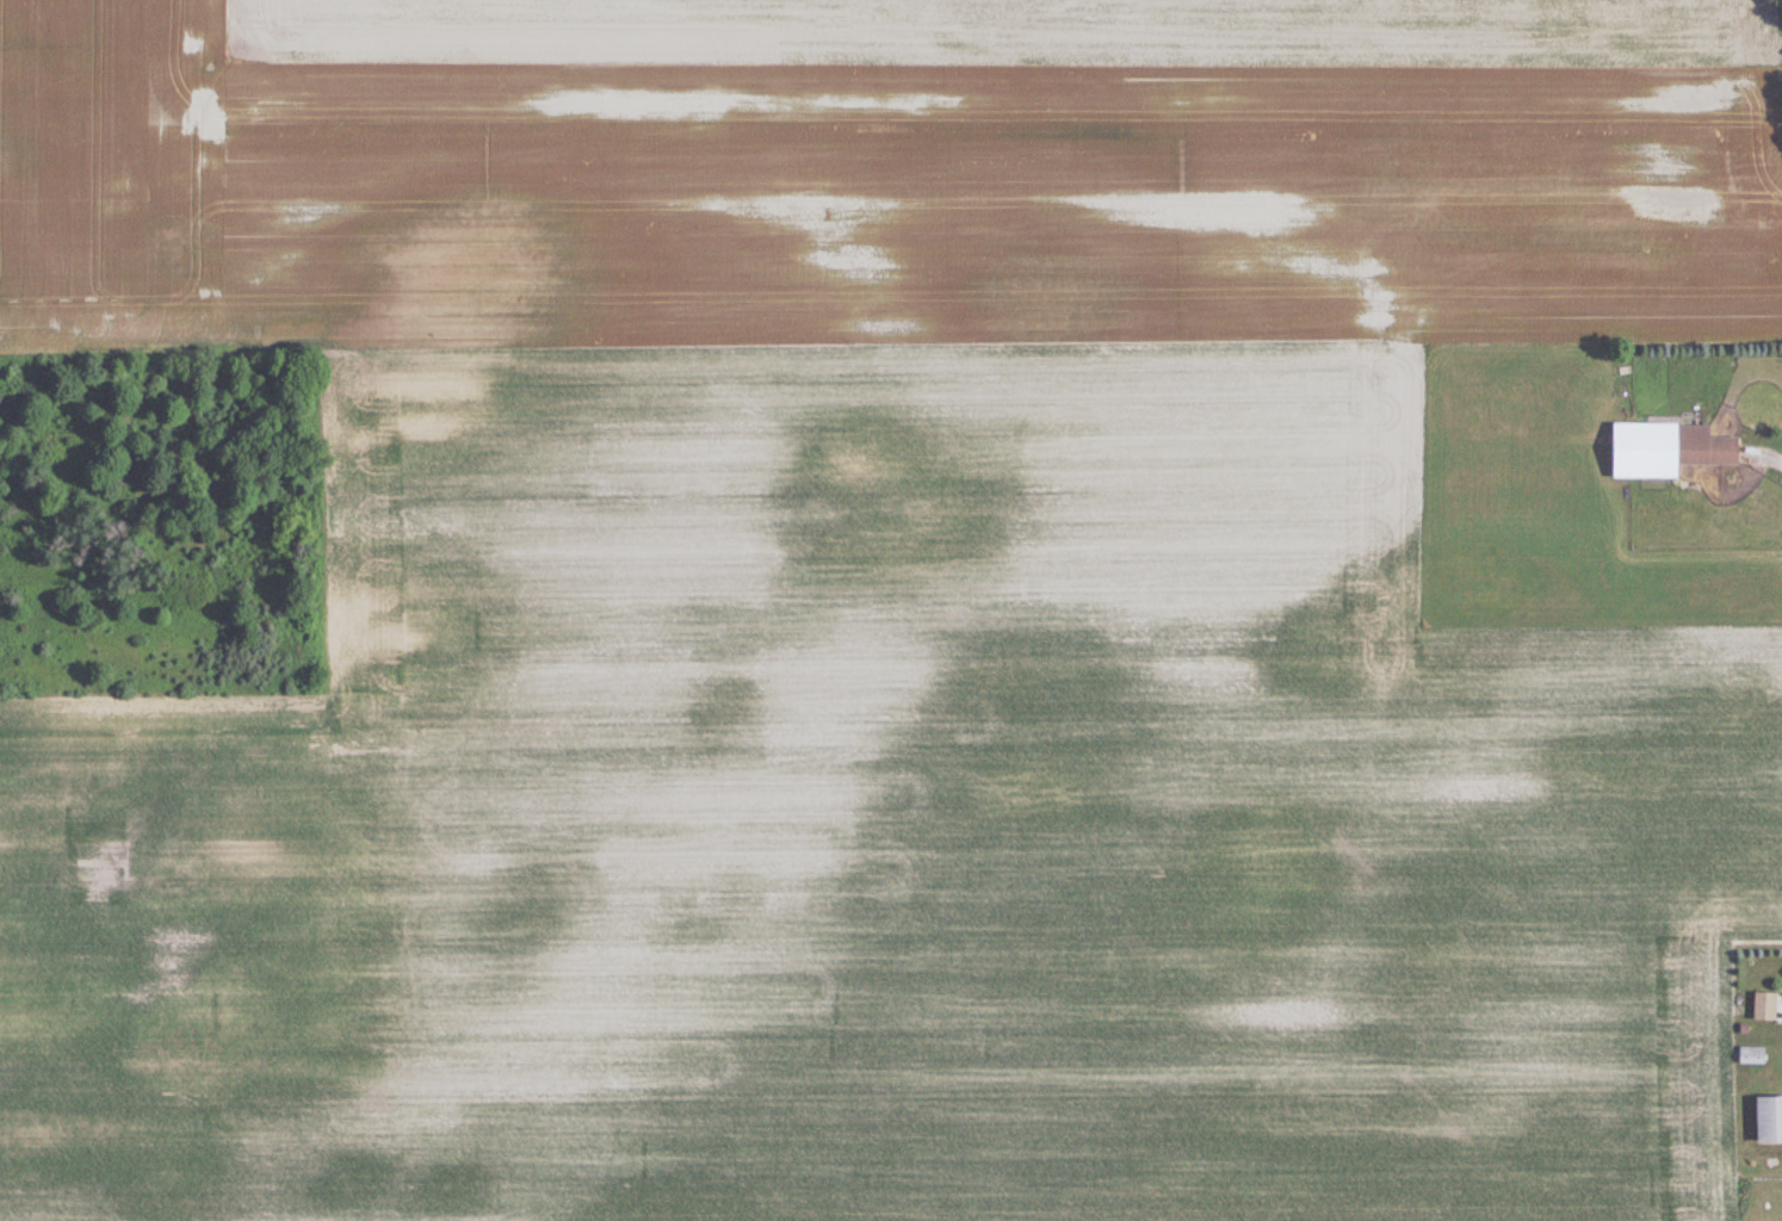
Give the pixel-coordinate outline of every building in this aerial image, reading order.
[(1607,478),(1675,479),(1675,465),(1736,466),(1737,438),(1707,437),(1708,424),(1608,423),(1607,478)] [(1773,993),(1751,993),(1751,1021),(1773,1021),(1773,993)] [(1764,1047),(1736,1047),(1736,1064),(1764,1064),(1764,1047)] [(1752,1097),(1752,1143),(1781,1143),(1781,1097),(1752,1097)]
